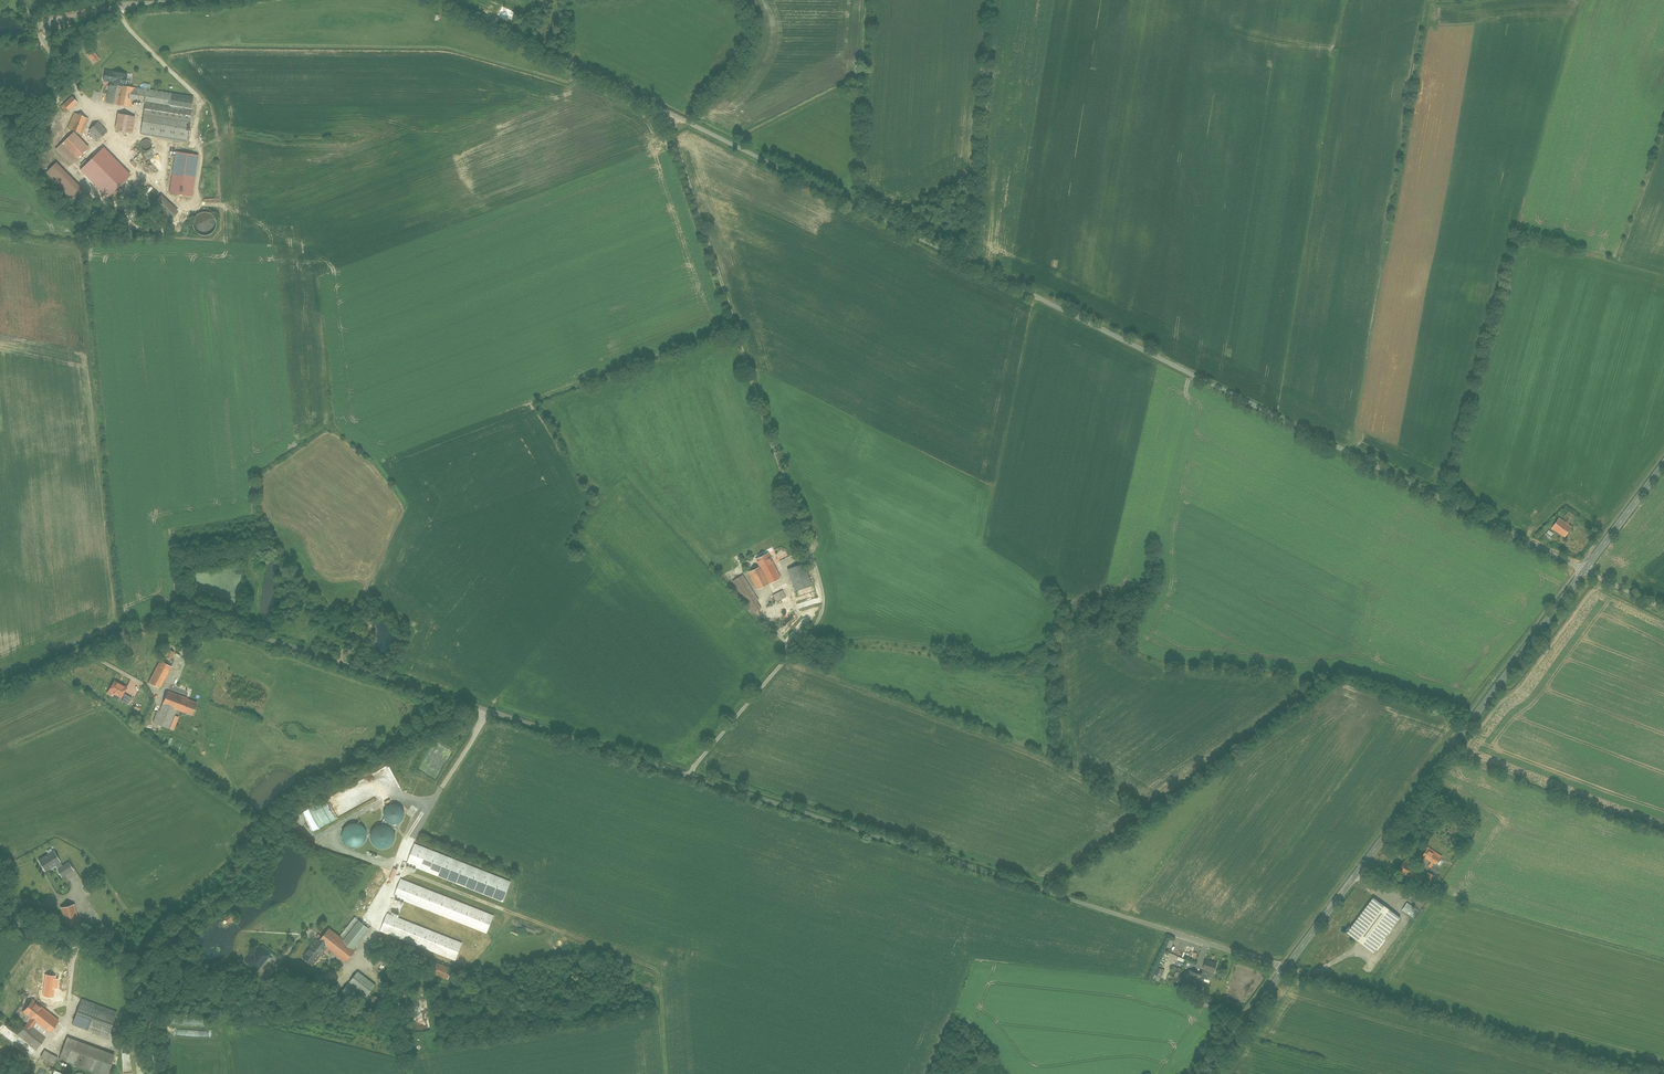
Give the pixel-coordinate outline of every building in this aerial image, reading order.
[(103,86),(108,87),(105,104),(131,109),(132,103),(146,105),(141,135),(187,142),(191,113),(193,113),(195,98),(130,88),(132,76),(106,71),(103,86)] [(62,108),(67,113),(77,103),(72,98),(62,108)] [(115,113),(112,131),(135,134),(138,117),(115,113)] [(73,114),(66,131),(82,138),(90,120),(73,114)] [(97,125),(90,132),(99,140),(105,134),(97,125)] [(88,150),(73,136),(60,150),(74,164),(88,150)] [(142,145),(142,149),(145,151),(149,152),(151,151),(153,149),(153,145),(152,142),(149,140),(146,140),(143,142),(142,145)] [(124,178),(99,152),(81,169),(106,195),(124,178)] [(198,155),(175,152),(170,192),(192,195),(198,155)] [(163,195),(154,203),(171,221),(179,213),(163,195)] [(812,510),(805,512),(813,534),(819,532),(812,510)] [(1557,515),(1551,523),(1565,534),(1571,525),(1557,515)] [(1550,527),(1546,534),(1557,541),(1561,534),(1550,527)] [(749,571),(759,589),(782,576),(767,549),(753,557),(758,566),(749,571)] [(805,562),(791,568),(799,588),(813,583),(805,562)] [(762,610),(758,602),(760,601),(744,575),(736,580),(750,604),(751,603),(753,606),(750,608),(754,614),(762,610)] [(782,590),(773,596),(777,603),(787,598),(782,590)] [(179,641),(177,647),(188,651),(190,644),(179,641)] [(173,666),(161,660),(149,683),(161,689),(173,666)] [(128,685),(113,678),(107,690),(121,697),(120,700),(129,705),(133,696),(125,692),(128,685)] [(197,705),(167,691),(153,721),(176,731),(178,726),(174,723),(180,710),(192,716),(197,705)] [(143,708),(135,703),(132,709),(140,713),(143,708)] [(393,803),(389,805),(387,808),(385,811),(385,815),(386,818),(388,821),(390,823),(394,824),(397,824),(401,823),(403,821),(405,819),(407,815),(406,812),(405,808),(403,806),(400,804),(396,803),(393,803)] [(348,827),(346,830),(345,834),(346,838),(347,841),(350,844),(353,845),(357,846),(361,845),(364,843),(366,841),(368,837),(368,833),(367,829),(365,826),(362,824),(358,823),(354,823),(351,824),(348,827)] [(372,831),(370,835),(370,840),(372,844),(375,847),(379,850),(383,851),(388,850),(392,848),(395,845),(397,841),(398,836),(397,832),(395,828),(391,825),(387,823),(382,823),(378,824),(374,827),(372,831)] [(1427,869),(1422,889),(1433,893),(1439,871),(1436,870),(1440,864),(1436,861),(1440,855),(1427,846),(1421,854),(1430,859),(1429,870),(1427,869)] [(507,902),(513,885),(415,848),(408,865),(507,902)] [(71,899),(88,888),(68,854),(60,859),(54,850),(35,861),(43,874),(53,868),(71,898),(71,899)] [(1404,860),(1398,872),(1413,879),(1419,868),(1404,860)] [(34,865),(25,870),(38,892),(47,888),(34,865)] [(403,880),(397,895),(485,929),(491,914),(403,880)] [(1371,897),(1346,930),(1372,950),(1397,916),(1371,897)] [(73,902),(62,905),(67,928),(78,925),(73,902)] [(1409,902),(1403,908),(1412,916),(1418,909),(1409,902)] [(43,910),(25,908),(24,920),(42,922),(43,910)] [(381,930),(453,959),(460,942),(388,913),(381,930)] [(327,925),(301,956),(311,964),(327,945),(345,960),(370,930),(356,919),(341,937),(327,925)] [(258,970),(270,954),(261,946),(255,954),(253,952),(246,961),(258,970)] [(1177,953),(1166,978),(1178,983),(1180,977),(1178,976),(1185,960),(1193,963),(1196,956),(1186,952),(1184,956),(1177,953)] [(1189,968),(1183,981),(1194,985),(1198,976),(1209,980),(1216,961),(1204,957),(1198,972),(1189,968)] [(432,961),(428,974),(451,982),(455,969),(432,961)] [(1155,965),(1152,972),(1160,975),(1163,968),(1155,965)] [(354,985),(365,992),(371,983),(353,971),(344,985),(351,990),(354,985)] [(389,994),(383,989),(375,999),(381,1004),(389,994)] [(116,1010),(82,999),(74,1022),(108,1033),(116,1010)] [(50,1029),(58,1018),(34,1000),(25,1012),(31,1017),(20,1032),(38,1046),(45,1036),(34,1029),(40,1021),(50,1029)] [(409,1019),(403,1022),(408,1031),(414,1028),(409,1019)] [(4,1029),(0,1033),(5,1037),(9,1033),(4,1029)] [(113,1052),(69,1036),(61,1057),(105,1073),(113,1052)] [(157,1038),(159,1048),(169,1046),(167,1036),(157,1038)] [(47,1049),(43,1056),(53,1061),(57,1054),(47,1049)] [(0,1056),(0,1070),(6,1072),(11,1061),(0,1056)]
